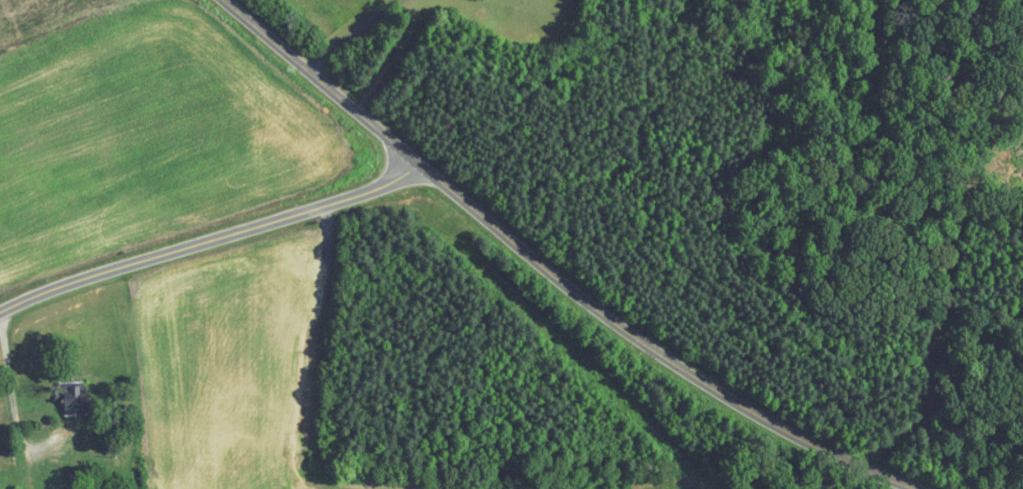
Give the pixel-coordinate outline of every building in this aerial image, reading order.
[(68,384),(68,393),(62,393),(62,407),(85,406),(84,383),(68,384)]
